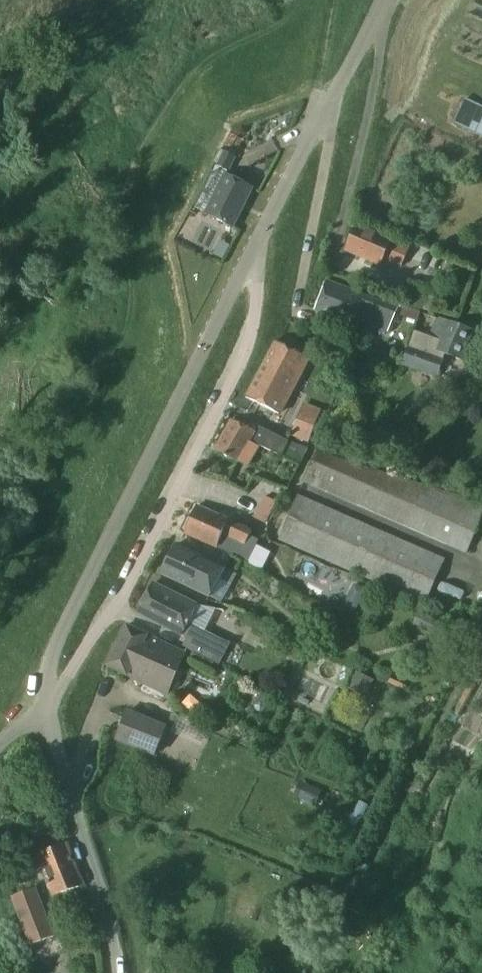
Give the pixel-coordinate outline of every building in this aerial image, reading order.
[(478,132),(481,123),(481,102),(468,96),(456,122),(478,132)] [(225,151),(221,149),(214,162),(218,164),(218,166),(230,172),(237,157),(225,151)] [(252,188),(227,175),(207,214),(232,227),(252,188)] [(410,248),(357,225),(346,250),(381,265),(384,259),(402,267),(410,248)] [(398,309),(327,280),(315,309),(353,324),(355,319),(389,332),(398,309)] [(428,288),(412,282),(404,304),(409,306),(421,311),(428,288)] [(409,306),(405,316),(417,321),(421,311),(409,306)] [(475,331),(438,316),(430,336),(415,330),(401,363),(438,379),(449,354),(463,360),(475,331)] [(309,359),(276,341),(246,397),(279,415),(309,359)] [(300,417),(291,436),(308,443),(316,424),(300,417)] [(245,426),(232,419),(216,449),(248,466),(258,446),(260,447),(261,446),(282,457),(283,456),(299,465),(306,452),(248,421),(245,426)] [(468,554),(481,518),(481,502),(318,451),(304,483),(468,554)] [(446,559),(298,494),(278,540),(426,605),(446,559)] [(255,518),(267,523),(277,502),(265,497),(255,518)] [(253,531),(228,519),(198,506),(186,535),(216,548),(222,534),(246,545),(253,531)] [(223,569),(177,546),(164,573),(210,596),(223,569)] [(154,584),(139,612),(181,635),(188,622),(196,606),(154,584)] [(454,629),(421,612),(414,624),(448,642),(448,641),(458,646),(464,635),(454,630),(454,629)] [(149,636),(127,625),(108,665),(129,676),(129,677),(167,695),(187,654),(149,636)] [(212,634),(202,655),(219,664),(230,643),(212,634)] [(444,655),(442,660),(447,662),(445,665),(454,670),(461,656),(452,651),(449,657),(444,655)] [(374,681),(356,672),(348,689),(366,697),(374,681)] [(265,711),(272,697),(262,692),(254,706),(255,710),(260,712),(265,711)] [(167,725),(128,709),(115,740),(155,756),(167,725)] [(304,784),(299,799),(317,806),(323,791),(304,784)] [(83,885),(67,844),(40,855),(56,896),(83,885)] [(55,937),(36,887),(11,896),(30,946),(55,937)]
